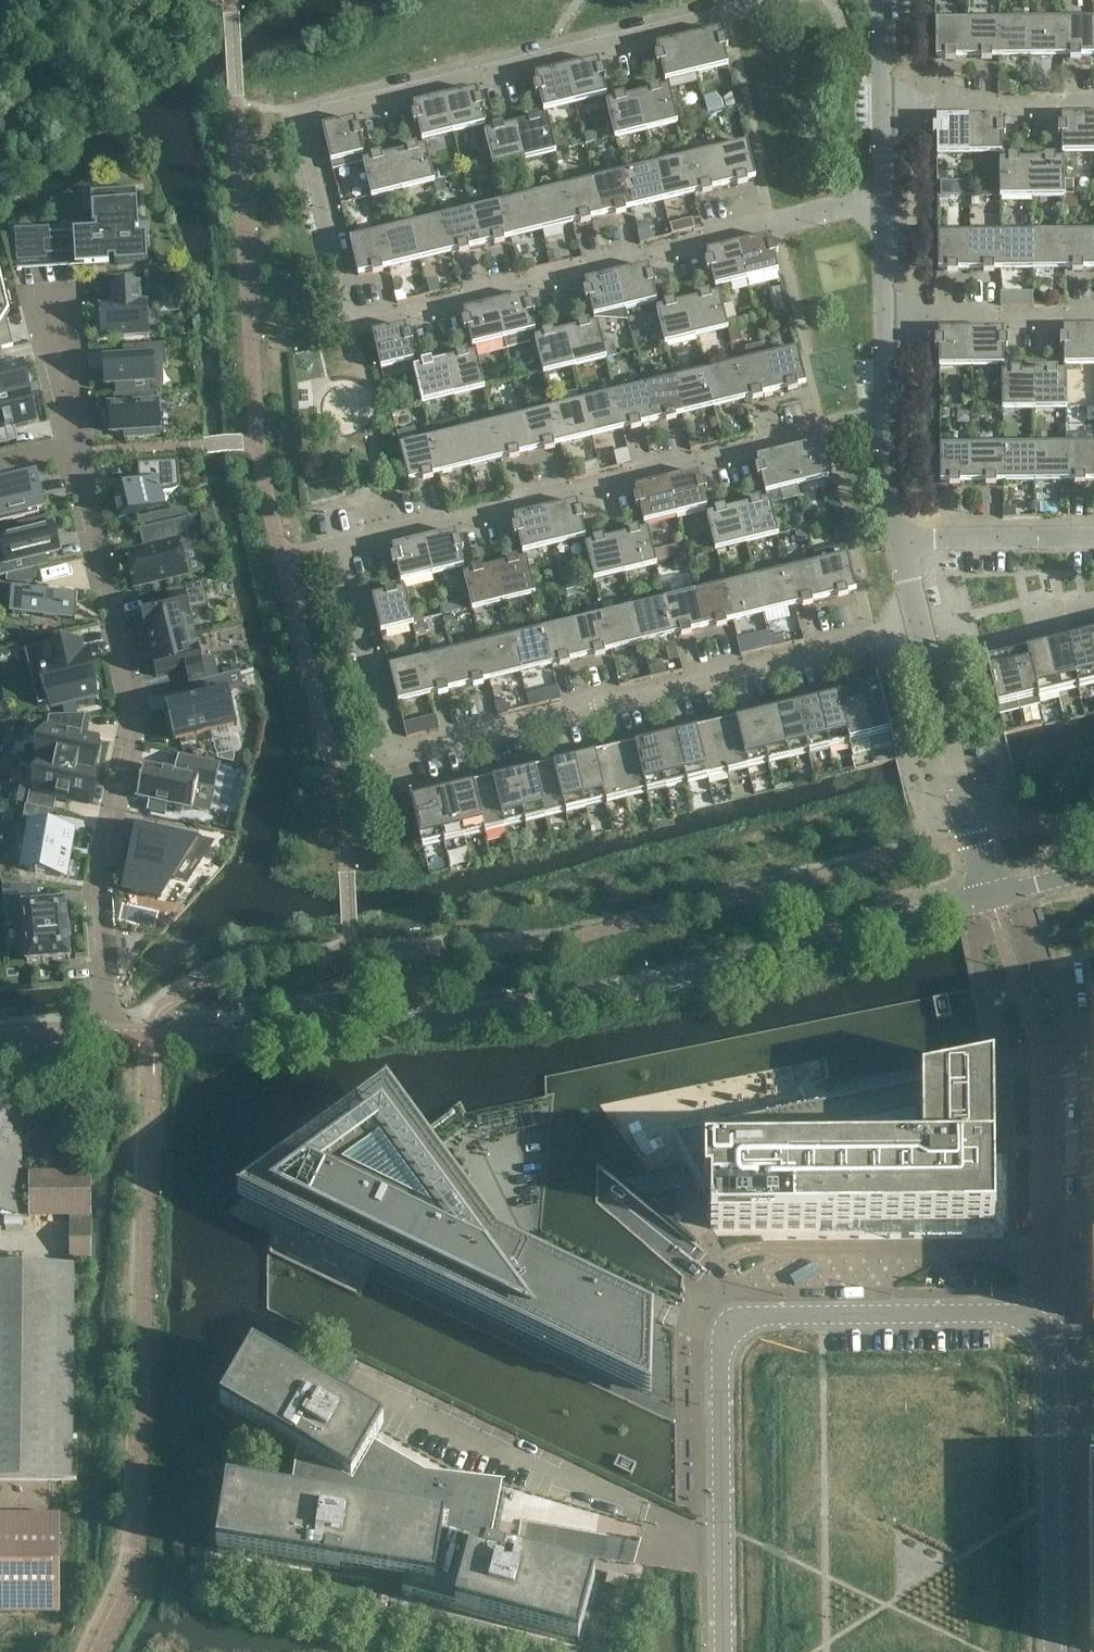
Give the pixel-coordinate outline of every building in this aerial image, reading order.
[(1031,57),(1031,21),(999,22),(1000,58),(1031,57)] [(1062,57),(1062,21),(1031,21),(1031,57),(1062,57)] [(1093,57),(1093,21),(1062,21),(1062,57),(1070,57),(1070,61),(1081,61),(1081,57),(1093,57)] [(968,58),(968,22),(936,22),(936,58),(945,58),(945,62),(955,62),(955,58),(968,58)] [(1000,58),(999,22),(968,22),(968,58),(982,58),(982,62),(992,62),(992,58),(1000,58)] [(728,66),(724,48),(728,47),(725,38),(721,39),(719,31),(688,38),(697,73),(728,66)] [(697,73),(688,38),(657,46),(659,54),(655,55),(657,65),(661,64),(665,81),(697,73)] [(606,95),(602,78),(606,77),(604,68),(600,69),(598,60),(567,68),(575,103),(606,95)] [(575,103),(567,68),(535,76),(537,84),(533,85),(536,94),(539,93),(544,111),(575,103)] [(678,123),(669,88),(666,89),(662,90),(660,90),(660,88),(660,87),(649,89),(650,90),(651,93),(638,96),(646,131),(678,123)] [(485,125),(481,108),(484,107),(482,97),(478,98),(476,90),(445,98),(453,133),(485,125)] [(725,109),(723,100),(716,93),(704,96),(708,113),(725,109)] [(646,131),(638,96),(625,99),(624,96),(625,96),(624,95),(614,98),(614,99),(615,99),(615,101),(614,102),(609,103),(606,104),(615,139),(646,131)] [(453,133),(445,98),(414,105),(416,114),(412,114),(414,124),(418,123),(422,140),(453,133)] [(556,153),(548,118),(545,119),(540,120),(539,120),(538,117),(538,116),(528,119),(528,120),(529,122),(516,126),(525,161),(556,153)] [(1093,117),(1062,117),(1062,125),(1058,125),(1058,135),(1062,135),(1062,153),(1093,153),(1093,123),(1093,117)] [(969,154),(969,118),(937,118),(937,127),(933,127),(933,136),(937,136),(937,154),(969,154)] [(1001,154),(1001,136),(1005,136),(1005,126),(1001,126),(1001,118),(969,118),(969,154),(1001,154)] [(365,162),(359,137),(363,137),(360,127),(357,128),(355,120),(322,128),(333,171),(363,163),(365,162)] [(525,161),(516,126),(503,129),(503,126),(503,125),(492,127),(493,128),(494,131),(492,131),(492,132),(488,133),(488,132),(485,133),(493,168),(525,161)] [(756,178),(747,143),(716,151),(724,186),(756,178)] [(434,183),(426,148),(423,148),(423,149),(419,150),(419,149),(417,150),(416,147),(417,147),(416,146),(406,148),(407,149),(407,152),(394,155),(403,190),(434,183)] [(724,186),(716,151),(685,159),(694,194),(724,186)] [(403,190),(394,155),(382,158),(381,156),(381,154),(371,157),(371,158),(372,161),(370,161),(366,163),(366,162),(365,162),(363,163),(372,198),(403,190)] [(1032,197),(1032,161),(1019,161),(1019,157),(1008,158),(1009,161),(999,162),(1000,198),(1032,197)] [(1064,197),(1064,161),(1055,161),(1055,157),(1045,157),(1045,161),(1032,161),(1032,197),(1064,197)] [(694,194),(685,159),(655,166),(663,201),(694,194)] [(663,201),(655,166),(624,173),(633,208),(663,201)] [(633,208),(624,173),(594,181),(603,216),(633,208)] [(603,216),(594,181),(564,188),(572,223),(603,216)] [(572,223),(564,188),(533,196),(542,231),(572,223)] [(542,231),(533,196),(503,203),(511,238),(542,231)] [(139,231),(137,203),(120,204),(119,202),(109,203),(109,205),(94,206),(96,230),(73,231),(73,239),(58,239),(59,255),(74,254),(75,267),(109,265),(108,260),(114,260),(115,265),(148,263),(146,235),(136,235),(136,231),(139,231)] [(511,238),(503,203),(472,211),(481,246),(511,238)] [(481,246),(472,211),(442,218),(451,253),(481,246)] [(451,253),(442,218),(412,225),(420,260),(451,253)] [(420,260),(412,225),(381,233),(390,268),(420,260)] [(50,242),(50,228),(15,231),(17,262),(47,260),(47,254),(44,254),(44,242),(50,242)] [(390,268),(381,233),(350,240),(358,276),(390,268)] [(1033,270),(1033,233),(1001,234),(1002,270),(1033,270)] [(1064,269),(1064,233),(1033,233),(1033,270),(1064,269)] [(1064,233),(1064,269),(1073,269),(1073,273),(1083,273),(1083,269),(1093,269),(1093,233),(1064,233)] [(971,270),(970,234),(938,234),(938,270),(947,270),(947,274),(958,274),(958,270),(971,270)] [(1002,270),(1001,234),(970,234),(971,270),(984,270),(984,274),(994,274),(994,270),(1002,270)] [(778,272),(774,254),(778,253),(775,244),(772,245),(770,237),(738,245),(747,280),(778,272)] [(747,280),(738,245),(707,252),(709,260),(705,261),(707,271),(711,270),(715,287),(747,280)] [(657,302),(652,284),(656,283),(654,274),(650,275),(648,267),(617,274),(625,309),(657,302)] [(168,288),(190,287),(189,273),(167,275),(168,288)] [(625,309),(617,274),(585,282),(587,290),(584,291),(586,300),(590,299),(594,317),(625,309)] [(9,313),(0,275),(0,329),(9,313)] [(138,282),(112,284),(111,284),(111,297),(114,297),(115,306),(99,307),(99,308),(101,337),(101,338),(149,335),(149,334),(147,302),(147,301),(140,302),(139,282),(138,282)] [(728,329),(719,294),(717,295),(712,296),(711,296),(710,294),(710,293),(700,295),(700,296),(701,299),(688,302),(697,337),(728,329)] [(535,331),(531,314),(535,313),(532,303),(529,304),(527,296),(495,304),(504,339),(535,331)] [(697,337),(688,302),(675,305),(675,302),(675,301),(664,304),(665,305),(665,307),(664,308),(660,309),(659,309),(657,310),(665,345),(697,337)] [(504,339),(495,304),(464,311),(466,320),(462,321),(464,330),(468,329),(472,347),(504,339)] [(606,359),(598,324),(595,325),(591,326),(589,326),(589,323),(588,322),(578,325),(578,326),(579,326),(579,329),(566,332),(575,367),(606,359)] [(413,361),(409,343),(413,342),(411,333),(407,334),(405,326),(373,334),(381,369),(413,361)] [(1064,329),(1064,337),(1060,337),(1060,347),(1064,347),(1064,365),(1093,365),(1093,329),(1064,329)] [(971,366),(971,330),(939,330),(939,339),(935,339),(935,348),(939,348),(939,366),(971,366)] [(1004,366),(1003,348),(1007,348),(1007,338),(1003,338),(1003,330),(971,330),(971,366),(1004,366)] [(575,367),(566,332),(554,335),(553,332),(553,331),(543,333),(543,334),(544,337),(542,338),(538,339),(535,339),(544,374),(575,367)] [(165,345),(123,347),(123,358),(115,359),(115,361),(105,361),(106,385),(115,385),(115,396),(152,394),(152,393),(152,383),(154,382),(153,367),(166,366),(165,345)] [(29,394),(22,365),(6,369),(1,349),(0,349),(0,401),(29,394)] [(806,385),(797,350),(766,357),(774,392),(806,385)] [(485,389),(476,354),(473,354),(473,355),(469,356),(469,355),(467,356),(467,353),(467,352),(456,354),(457,356),(457,358),(445,361),(453,396),(485,389)] [(774,392),(766,357),(735,365),(744,400),(774,392)] [(453,396),(445,361),(432,364),(431,362),(432,362),(431,361),(421,363),(421,364),(422,364),(422,367),(420,367),(421,368),(416,369),(416,368),(413,369),(422,404),(453,396)] [(744,400),(735,365),(705,372),(714,407),(744,400)] [(1067,409),(1066,373),(1057,373),(1057,369),(1047,369),(1047,373),(1034,373),(1034,409),(1067,409)] [(1034,409),(1034,373),(1021,373),(1021,370),(1011,370),(1011,374),(1002,374),(1002,410),(1034,409)] [(683,415),(675,380),(673,372),(642,379),(644,387),(653,422),(683,415)] [(714,407),(705,372),(675,380),(683,415),(714,407)] [(653,422),(644,387),(614,394),(622,429),(653,422)] [(124,432),(125,439),(159,437),(157,404),(156,393),(152,393),(152,394),(115,396),(113,396),(114,407),(110,407),(111,433),(124,432)] [(29,394),(0,401),(0,445),(9,443),(6,430),(35,422),(28,395),(29,394)] [(622,429),(614,394),(584,402),(592,437),(622,429)] [(592,437),(584,402),(553,409),(562,444),(592,437)] [(562,444),(553,409),(523,417),(531,452),(562,444)] [(531,452),(523,417),(492,424),(501,459),(531,452)] [(501,459),(492,424),(462,432),(470,467),(501,459)] [(470,467),(462,432),(432,439),(440,474),(470,467)] [(440,474),(432,439),(400,447),(409,482),(440,474)] [(829,478),(824,461),(828,460),(826,450),(822,451),(820,443),(789,451),(797,486),(829,478)] [(1035,482),(1035,445),(1004,446),(1004,482),(1035,482)] [(1067,481),(1066,445),(1035,445),(1035,482),(1067,481)] [(1066,445),(1067,481),(1075,481),(1075,485),(1085,485),(1085,481),(1093,481),(1093,445),(1066,445)] [(973,482),(972,446),(940,446),(940,483),(949,482),(949,486),(960,486),(960,482),(973,482)] [(1004,482),(1004,446),(972,446),(973,482),(986,482),(986,486),(996,486),(996,482),(1004,482)] [(797,486),(789,451),(757,458),(759,467),(755,468),(758,477),(762,476),(766,494),(797,486)] [(138,484),(111,491),(118,518),(165,507),(162,492),(178,488),(178,461),(137,464),(138,484)] [(707,508),(703,490),(707,489),(704,480),(700,481),(698,473),(667,480),(676,516),(707,508)] [(0,488),(0,524),(39,515),(37,508),(43,507),(36,479),(0,488)] [(676,516),(667,480),(636,488),(638,496),(634,497),(636,507),(640,506),(644,523),(676,516)] [(778,536),(770,501),(767,501),(767,502),(763,503),(763,502),(761,503),(760,500),(760,499),(750,501),(750,503),(751,505),(738,508),(747,543),(778,536)] [(585,538),(581,520),(585,519),(583,510),(579,511),(577,502),(545,510),(554,545),(585,538)] [(747,543),(738,508),(726,511),(725,509),(725,508),(715,510),(715,511),(716,514),(714,514),(714,515),(710,516),(710,515),(707,516),(716,551),(747,543)] [(554,545),(545,510),(514,518),(516,526),(512,527),(515,536),(518,535),(523,553),(554,545)] [(201,516),(204,532),(217,529),(213,513),(201,516)] [(48,528),(46,517),(0,529),(0,541),(6,564),(0,566),(0,578),(34,569),(31,559),(59,552),(53,527),(48,528)] [(200,551),(192,519),(140,531),(145,549),(126,553),(135,588),(187,576),(182,555),(200,551)] [(657,565),(648,530),(645,531),(641,532),(639,532),(639,530),(639,529),(628,531),(629,532),(629,535),(617,538),(625,573),(657,565)] [(464,567),(460,550),(463,549),(461,539),(457,540),(455,532),(424,540),(433,575),(464,567)] [(625,573),(617,538),(604,541),(603,538),(603,537),(593,540),(593,541),(594,541),(594,543),(592,544),(593,544),(588,545),(585,546),(594,581),(625,573)] [(433,575),(424,540),(393,547),(395,556),(391,557),(393,566),(397,565),(401,583),(433,575)] [(856,591),(848,556),(816,563),(825,599),(838,595),(838,599),(848,597),(847,593),(856,591)] [(535,595),(526,560),(524,561),(519,562),(518,562),(517,560),(517,558),(507,561),(507,562),(508,565),(495,568),(504,603),(535,595)] [(825,599),(816,563),(786,571),(794,606),(802,604),(803,608),(813,605),(812,602),(825,599)] [(504,603),(495,568),(482,571),(482,568),(482,567),(471,569),(472,571),(473,573),(471,574),(467,575),(464,575),(472,610),(474,610),(476,620),(506,613),(504,603)] [(794,606),(786,571),(755,578),(764,613),(794,606)] [(764,613),(755,578),(725,586),(734,621),(764,613)] [(140,614),(148,645),(195,634),(189,611),(208,606),(202,583),(167,592),(171,610),(165,612),(164,608),(140,614)] [(13,586),(10,612),(13,613),(13,614),(23,615),(23,614),(44,616),(44,618),(57,619),(57,618),(75,619),(78,594),(13,586)] [(734,621),(725,586),(695,593),(703,628),(716,625),(717,629),(727,627),(726,623),(734,621)] [(413,625),(405,590),(396,592),(395,588),(385,591),(386,594),(373,598),(381,633),(413,625)] [(703,628),(695,593),(664,601),(673,636),(681,634),(682,638),(692,635),(691,631),(703,628)] [(673,636),(664,601),(634,608),(642,643),(673,636)] [(642,643),(634,608),(603,615),(612,651),(642,643)] [(612,651),(603,615),(573,623),(582,658),(594,655),(595,659),(605,656),(604,652),(612,651)] [(582,658),(573,623),(543,630),(551,665),(559,664),(560,667),(570,665),(569,661),(582,658)] [(1085,628),(1093,664),(1093,626),(1085,628)] [(1085,628),(1070,632),(1072,639),(1067,640),(1069,649),(1078,688),(1093,684),(1093,664),(1085,628)] [(551,665),(543,630),(512,638),(521,673),(551,665)] [(201,661),(195,634),(148,645),(156,677),(180,671),(179,668),(185,666),(189,685),(194,683),(219,678),(214,658),(201,661)] [(1078,688),(1069,649),(1067,640),(1061,641),(1060,634),(1045,638),(1058,693),(1078,688)] [(76,638),(43,646),(44,650),(35,653),(41,675),(45,674),(53,706),(95,695),(85,653),(80,654),(76,638)] [(521,673),(512,638),(482,645),(490,680),(521,673)] [(1058,693),(1045,638),(1030,642),(1031,649),(1026,650),(1028,659),(1038,698),(1058,693)] [(1038,698),(1028,659),(1026,650),(1021,651),(1019,644),(1004,648),(1017,703),(1038,698)] [(490,680),(482,645),(451,653),(460,688),(473,685),(474,688),(484,686),(483,682),(490,680)] [(1017,703),(1004,648),(983,653),(996,708),(1017,703)] [(460,688),(451,653),(421,660),(430,695),(438,693),(438,697),(448,695),(447,691),(460,688)] [(430,695),(421,660),(390,668),(398,703),(430,695)] [(229,691),(244,687),(240,672),(219,678),(193,684),(197,698),(166,706),(176,741),(235,727),(227,692),(229,691)] [(891,733),(877,679),(856,684),(870,738),(891,733)] [(870,738),(856,684),(841,688),(843,694),(838,696),(840,705),(849,743),(870,738)] [(849,743),(840,705),(838,696),(833,697),(831,690),(816,694),(829,748),(849,743)] [(829,748),(816,694),(801,698),(803,704),(797,706),(799,715),(809,753),(829,748)] [(809,753),(799,715),(797,706),(792,707),(790,700),(775,704),(788,758),(809,753)] [(788,758),(775,704),(760,707),(762,714),(757,716),(759,725),(768,763),(788,758)] [(768,763),(759,725),(757,716),(751,717),(750,710),(735,714),(748,768),(768,763)] [(748,768),(735,714),(720,717),(721,724),(716,725),(718,734),(728,773),(748,768)] [(43,761),(90,771),(97,739),(81,736),(86,715),(48,717),(39,761),(43,762),(43,761)] [(728,773),(718,734),(716,725),(711,727),(709,720),(694,724),(707,777),(728,773)] [(707,777),(694,724),(679,727),(681,734),(676,735),(678,744),(687,782),(707,777)] [(687,782),(678,744),(676,735),(670,737),(669,730),(654,733),(667,787),(687,782)] [(667,787),(654,733),(639,737),(640,744),(635,745),(637,754),(647,792),(667,787)] [(647,792),(637,754),(635,745),(630,746),(628,740),(613,743),(626,797),(647,792)] [(626,797),(613,743),(598,747),(600,754),(595,755),(597,764),(606,802),(626,797)] [(606,802),(597,764),(595,755),(589,756),(588,750),(573,753),(586,807),(606,802)] [(586,807),(573,753),(558,757),(559,764),(554,765),(556,774),(566,812),(586,807)] [(165,814),(167,804),(192,810),(197,785),(214,789),(220,765),(179,756),(176,773),(144,766),(137,798),(150,801),(148,810),(165,814)] [(566,812),(556,774),(554,765),(549,766),(547,759),(532,763),(545,817),(566,812)] [(27,806),(53,812),(57,797),(87,804),(94,772),(90,771),(43,761),(43,762),(37,788),(31,787),(27,806)] [(545,817),(532,763),(517,767),(519,774),(514,775),(516,784),(525,822),(545,817)] [(525,822),(516,784),(514,775),(508,776),(507,769),(492,773),(505,827),(525,822)] [(505,827),(492,773),(477,777),(478,783),(473,785),(475,794),(484,832),(505,827)] [(484,832),(475,794),(473,785),(468,786),(466,779),(451,783),(464,837),(484,832)] [(464,837),(451,783),(436,787),(438,793),(432,795),(435,804),(444,842),(464,837)] [(444,842),(435,804),(432,795),(427,796),(426,789),(409,793),(423,847),(444,842)] [(36,823),(27,871),(66,878),(75,830),(36,823)] [(139,841),(128,894),(157,900),(170,880),(173,880),(187,858),(184,858),(197,838),(156,829),(153,844),(139,841)] [(31,905),(30,888),(3,885),(5,909),(23,907),(27,962),(70,959),(66,902),(31,905)] [(994,1227),(992,1067),(960,1074),(960,1080),(934,1080),(934,1079),(921,1082),(921,1087),(673,1138),(703,1191),(711,1191),(711,1197),(711,1229),(905,1227),(907,1228),(909,1228),(910,1227),(994,1227)] [(653,1318),(499,1243),(386,1090),(237,1200),(651,1400),(653,1318)] [(22,1111),(0,1111),(0,1215),(21,1215),(22,1111)] [(91,1262),(92,1175),(28,1175),(28,1215),(69,1215),(69,1262),(91,1262)] [(73,1293),(74,1267),(0,1267),(0,1481),(71,1481),(73,1293)] [(499,1532),(507,1491),(440,1483),(436,1473),(435,1472),(433,1470),(430,1469),(428,1468),(426,1467),(423,1467),(422,1468),(419,1468),(417,1469),(415,1471),(413,1473),(413,1474),(408,1479),(372,1450),(384,1429),(254,1353),(221,1410),(310,1462),(305,1502),(227,1490),(217,1553),(374,1578),(377,1562),(411,1566),(402,1597),(578,1644),(595,1581),(481,1551),(486,1530),(499,1532)] [(57,1519),(0,1519),(0,1611),(57,1612),(57,1519)] [(629,1578),(609,1573),(606,1585),(626,1591),(629,1578)]
